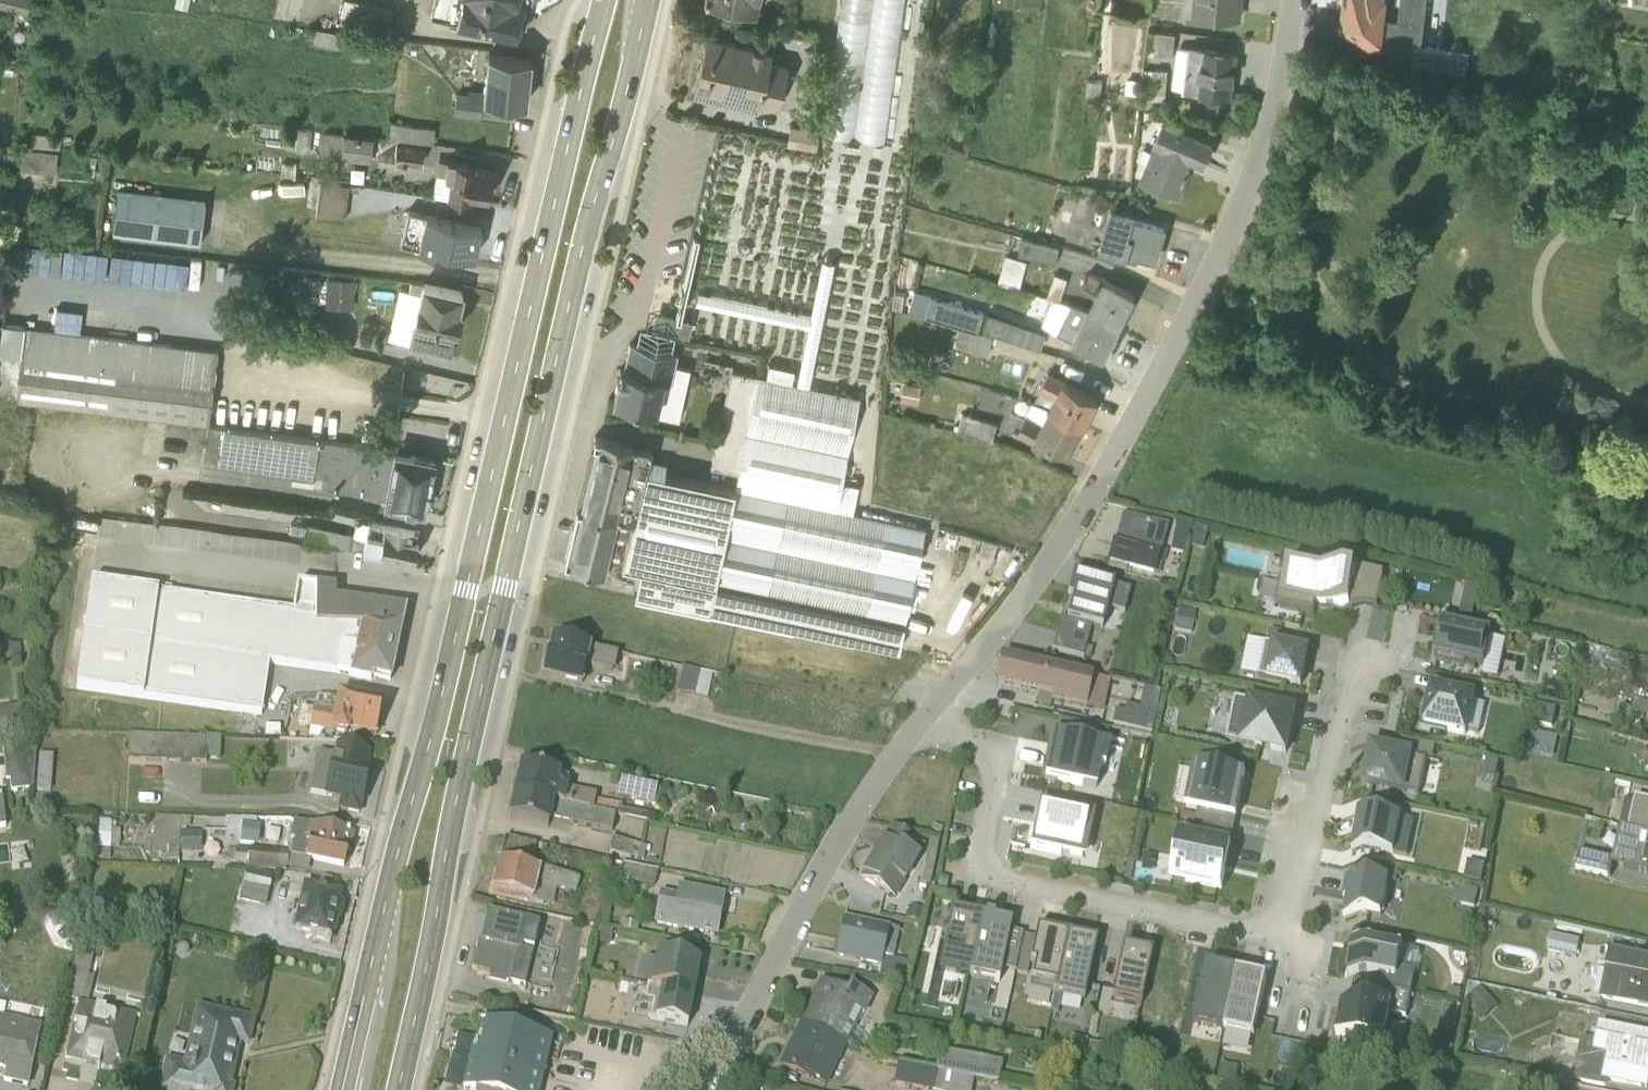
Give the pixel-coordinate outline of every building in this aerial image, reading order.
[(26,12),(29,0),(0,0),(0,5),(26,12)] [(339,22),(339,23),(386,32),(393,10),(348,0),(344,0),(339,22)] [(431,15),(514,34),(517,22),(524,23),(530,0),(434,0),(431,15)] [(705,5),(755,16),(759,0),(706,0),(705,5)] [(903,0),(845,0),(831,134),(889,139),(903,0)] [(1191,14),(1240,19),(1242,0),(1192,0),(1191,14)] [(1466,60),(1470,39),(1423,34),(1426,0),(1401,0),(1400,5),(1387,3),(1387,0),(1350,0),(1349,7),(1345,7),(1343,9),(1341,26),(1416,33),(1412,57),(1465,67),(1466,60)] [(1174,32),(1150,29),(1147,55),(1172,57),(1174,32)] [(316,31),(315,43),(353,47),(352,59),(369,61),(372,44),(405,47),(406,40),(316,31)] [(692,95),(757,110),(759,102),(777,106),(787,62),(769,58),(770,50),(705,35),(701,54),(700,54),(692,95)] [(1178,46),(1178,48),(1177,48),(1172,88),(1184,89),(1184,92),(1233,97),(1237,53),(1190,45),(1189,47),(1178,46)] [(456,91),(454,110),(513,117),(515,102),(525,103),(530,58),(487,53),(482,91),(468,90),(467,92),(456,91)] [(1141,107),(1150,109),(1151,100),(1164,101),(1166,71),(1146,69),(1141,107)] [(388,136),(433,141),(434,127),(391,120),(388,136)] [(1162,122),(1138,180),(1178,198),(1190,171),(1187,169),(1190,162),(1204,167),(1213,144),(1162,122)] [(393,159),(421,163),(423,144),(320,130),(318,152),(370,157),(393,159)] [(58,170),(59,146),(23,144),(22,169),(58,170)] [(435,158),(432,173),(435,173),(432,193),(467,198),(468,194),(487,197),(488,193),(491,191),(491,186),(490,183),(492,169),(473,166),(474,162),(435,158)] [(280,163),(279,176),(295,178),(296,164),(280,163)] [(347,184),(309,179),(306,204),(315,206),(314,215),(342,219),(347,184)] [(117,186),(112,233),(198,243),(203,197),(117,186)] [(398,242),(398,243),(449,255),(450,250),(474,255),(480,226),(406,209),(398,242)] [(1110,209),(1098,250),(1127,258),(1127,256),(1137,259),(1138,255),(1156,261),(1166,227),(1110,209)] [(1058,246),(1022,238),(1018,254),(1055,262),(1058,246)] [(1026,261),(1005,256),(998,283),(1019,289),(1026,261)] [(1136,295),(1089,271),(1082,285),(1096,293),(1088,309),(1120,327),(1136,295)] [(1054,273),(1046,297),(1059,300),(1067,278),(1054,273)] [(352,279),(326,278),(324,308),(350,310),(352,279)] [(461,292),(409,281),(406,291),(398,289),(386,339),(408,343),(451,353),(460,311),(458,310),(461,292)] [(978,332),(984,312),(930,296),(924,316),(978,332)] [(1088,309),(1071,304),(1057,332),(1072,339),(1071,341),(1104,358),(1120,327),(1088,309)] [(655,311),(651,327),(687,336),(691,320),(655,311)] [(208,424),(216,349),(0,323),(0,327),(0,352),(1,352),(0,356),(0,397),(208,424)] [(620,367),(613,399),(678,417),(689,367),(674,363),(675,353),(670,352),(674,335),(638,327),(634,343),(629,342),(623,368),(620,367)] [(961,327),(955,346),(986,355),(992,336),(961,327)] [(436,389),(440,370),(412,365),(408,384),(436,389)] [(738,473),(759,375),(730,369),(710,468),(738,473)] [(1049,407),(1084,425),(1098,398),(1048,371),(1038,389),(1053,397),(1049,407)] [(898,649),(924,529),(852,511),(857,485),(856,483),(841,480),(855,396),(759,375),(738,473),(735,488),(662,473),(644,469),(621,564),(627,565),(639,568),(634,595),(898,649)] [(920,386),(903,382),(899,399),(917,403),(920,386)] [(1052,443),(1070,453),(1084,425),(1049,407),(1031,401),(1024,415),(1013,409),(1006,422),(1014,426),(1011,431),(1049,448),(1052,443)] [(27,409),(0,406),(0,490),(17,491),(27,409)] [(961,413),(956,431),(992,440),(997,422),(961,413)] [(382,502),(423,510),(433,459),(357,443),(223,426),(218,465),(221,466),(312,479),(312,484),(383,497),(382,502)] [(662,473),(665,460),(647,455),(649,447),(595,436),(564,561),(625,576),(627,565),(621,564),(644,469),(662,473)] [(1160,550),(1167,529),(1130,519),(1131,516),(1123,513),(1114,545),(1107,567),(1125,572),(1126,568),(1144,573),(1143,577),(1157,581),(1165,551),(1160,550)] [(379,550),(414,556),(419,531),(362,521),(354,525),(353,533),(306,524),(303,541),(379,551),(379,550)] [(1187,525),(1176,523),(1171,551),(1182,553),(1187,525)] [(1205,531),(1194,529),(1190,549),(1201,551),(1205,531)] [(1316,608),(1378,622),(1385,593),(1383,593),(1384,586),(1358,580),(1358,581),(1357,583),(1288,568),(1288,569),(1283,589),(1280,588),(1276,608),(1298,614),(1314,617),(1316,608)] [(1060,618),(1052,650),(1090,660),(1092,649),(1084,647),(1089,626),(1101,629),(1106,608),(1122,612),(1129,590),(1078,576),(1066,620),(1060,618)] [(1262,600),(1275,602),(1278,581),(1265,580),(1262,600)] [(372,679),(390,682),(405,610),(335,600),(335,590),(316,588),(294,586),(290,611),(90,583),(72,690),(261,715),(268,665),(349,676),(349,679),(371,683),(372,679)] [(1474,628),(1480,603),(1467,600),(1461,625),(1474,628)] [(1497,610),(1493,623),(1506,627),(1510,614),(1497,610)] [(1281,633),(1270,631),(1267,643),(1265,643),(1258,677),(1300,685),(1307,652),(1279,646),(1281,633)] [(1494,647),(1442,636),(1438,651),(1440,652),(1435,675),(1466,682),(1467,677),(1486,681),(1494,647)] [(548,652),(543,674),(581,683),(585,666),(612,672),(616,654),(552,641),(550,652),(548,652)] [(2,646),(4,662),(20,659),(19,644),(2,646)] [(1105,680),(1001,658),(995,683),(1038,693),(1035,704),(1049,708),(1051,701),(1098,711),(1105,680)] [(681,667),(676,691),(706,697),(711,673),(681,667)] [(1636,684),(1634,696),(1647,700),(1647,673),(1636,670),(1632,683),(1636,684)] [(349,732),(374,737),(382,703),(337,694),(335,698),(333,698),(330,712),(312,710),(312,712),(301,710),(298,725),(308,727),(308,728),(320,731),(318,737),(330,741),(332,733),(348,737),(349,732)] [(1294,712),(1234,699),(1225,741),(1285,754),(1294,712)] [(1427,708),(1420,742),(1467,752),(1469,745),(1480,747),(1486,719),(1475,716),(1476,713),(1438,704),(1437,710),(1427,708)] [(0,709),(0,737),(21,735),(17,707),(0,709)] [(1154,716),(1132,710),(1128,727),(1150,733),(1154,716)] [(1635,714),(1632,726),(1647,731),(1647,717),(1635,714)] [(1057,720),(1053,734),(1045,772),(1044,779),(1057,781),(1058,782),(1095,789),(1100,768),(1104,769),(1109,746),(1104,745),(1107,731),(1057,720)] [(1546,720),(1543,738),(1555,740),(1558,723),(1546,720)] [(205,761),(220,760),(220,737),(128,734),(127,760),(205,761)] [(1528,767),(1555,774),(1561,750),(1534,743),(1528,767)] [(369,752),(335,744),(333,754),(319,752),(309,793),(339,801),(337,810),(358,815),(360,806),(362,806),(370,767),(366,765),(369,752)] [(10,791),(33,789),(36,748),(2,751),(5,780),(9,781),(10,791)] [(1399,767),(1373,761),(1365,797),(1421,809),(1428,773),(1434,774),(1437,760),(1402,753),(1399,767)] [(52,782),(54,754),(41,754),(39,781),(52,782)] [(613,816),(644,822),(647,813),(593,800),(595,794),(567,788),(569,779),(567,776),(521,766),(514,794),(613,816)] [(1195,766),(1189,813),(1237,819),(1244,773),(1195,766)] [(1500,774),(1488,772),(1485,788),(1497,790),(1500,774)] [(653,803),(656,789),(619,781),(615,795),(653,803)] [(514,794),(509,819),(547,827),(549,820),(610,831),(613,816),(514,794)] [(1033,828),(1029,849),(1059,855),(1060,853),(1080,857),(1089,815),(1039,804),(1035,821),(1039,822),(1038,829),(1033,828)] [(1636,812),(1629,843),(1647,848),(1647,815),(1636,812)] [(190,818),(155,816),(155,824),(150,824),(149,836),(145,836),(145,852),(164,853),(163,863),(178,864),(178,855),(177,855),(179,828),(189,829),(190,818)] [(234,842),(257,846),(258,845),(260,826),(256,825),(256,819),(229,818),(228,820),(224,820),(223,827),(227,828),(226,837),(234,838),(234,842)] [(99,819),(100,847),(112,847),(111,819),(99,819)] [(226,849),(225,861),(244,864),(244,869),(285,872),(286,868),(307,873),(309,860),(343,867),(346,852),(350,853),(354,833),(293,821),(289,838),(294,839),(293,845),(288,844),(286,852),(247,848),(247,850),(235,848),(234,850),(226,849)] [(1200,835),(1180,831),(1170,875),(1220,886),(1224,870),(1220,869),(1226,840),(1230,841),(1233,829),(1203,822),(1200,835)] [(1395,868),(1403,832),(1359,823),(1352,859),(1395,868)] [(668,826),(664,860),(687,863),(688,855),(698,857),(701,830),(668,826)] [(924,847),(891,827),(861,879),(894,900),(924,847)] [(180,832),(179,849),(200,850),(201,833),(180,832)] [(642,859),(646,844),(612,837),(608,852),(642,859)] [(547,854),(546,861),(603,873),(606,859),(506,838),(500,864),(496,864),(489,893),(551,907),(556,888),(575,892),(579,878),(539,869),(539,873),(531,871),(534,851),(547,854)] [(928,838),(918,884),(926,886),(938,841),(928,838)] [(1629,843),(1621,841),(1613,873),(1581,866),(1577,883),(1610,891),(1613,880),(1647,888),(1647,848),(1629,843)] [(619,863),(616,879),(653,886),(656,870),(619,863)] [(271,877),(246,871),(239,902),(264,908),(271,877)] [(309,941),(329,945),(332,934),(334,934),(337,921),(339,921),(343,904),(339,903),(340,894),(303,885),(292,932),(310,936),(309,941)] [(1390,894),(1347,885),(1345,892),(1349,893),(1343,922),(1382,930),(1390,894)] [(659,891),(652,925),(714,937),(721,896),(677,887),(675,895),(659,891)] [(610,892),(602,891),(596,925),(606,927),(606,926),(611,894),(610,892)] [(920,923),(923,910),(908,907),(905,920),(920,923)] [(951,910),(938,970),(967,976),(980,917),(951,910)] [(487,911),(471,970),(489,974),(488,979),(524,987),(538,924),(487,911)] [(1010,923),(980,917),(967,976),(997,982),(1000,970),(1014,973),(1022,935),(1008,932),(1010,923)] [(844,919),(836,956),(878,965),(875,977),(901,982),(907,963),(891,959),(897,932),(844,919)] [(595,943),(609,945),(611,930),(597,928),(595,943)] [(1066,935),(1036,928),(1034,937),(1022,935),(1014,973),(1032,976),(1029,988),(1052,994),(1066,935)] [(1066,935),(1052,994),(1049,1013),(1056,1015),(1060,995),(1083,999),(1095,941),(1066,935)] [(1139,1006),(1151,954),(1121,947),(1110,1000),(1139,1006)] [(1580,953),(1550,947),(1546,964),(1577,971),(1580,953)] [(1405,962),(1354,951),(1347,980),(1381,988),(1379,1001),(1412,1008),(1417,986),(1400,982),(1405,962)] [(656,953),(649,986),(692,995),(699,963),(656,953)] [(1193,1024),(1223,1030),(1236,971),(1206,964),(1193,1024)] [(1602,1013),(1647,1021),(1647,972),(1611,964),(1602,1013)] [(1255,975),(1236,971),(1223,1030),(1253,1037),(1266,980),(1255,977),(1255,975)] [(84,1002),(90,978),(70,974),(64,999),(84,1002)] [(845,991),(825,982),(819,979),(814,991),(799,1023),(845,1046),(862,1051),(868,1039),(853,1032),(862,1013),(865,1014),(873,997),(849,985),(845,991)] [(649,986),(646,985),(644,1000),(652,1002),(649,1019),(686,1026),(692,995),(649,986)] [(1391,1027),(1407,1031),(1412,1008),(1379,1001),(1376,1013),(1342,1006),(1335,1036),(1386,1047),(1391,1027)] [(76,1004),(64,1062),(121,1075),(135,1018),(76,1004)] [(231,1088),(228,1087),(238,1043),(247,1045),(252,1022),(195,1008),(182,1061),(167,1058),(160,1089),(231,1089),(231,1088)] [(27,1087),(41,1027),(0,1018),(0,1080),(1,1081),(2,1082),(27,1087)] [(552,1039),(507,1028),(476,1021),(461,1089),(465,1089),(539,1089),(552,1039)] [(799,1023),(779,1065),(812,1082),(814,1080),(827,1086),(845,1046),(799,1023)] [(1600,1038),(1596,1055),(1582,1053),(1574,1089),(1644,1089),(1647,1071),(1647,1049),(1600,1038)] [(1600,1038),(1647,1049),(1600,1038),(1596,1055),(1600,1038)] [(1001,1064),(938,1051),(934,1072),(997,1084),(1001,1064)] [(1220,1064),(1217,1078),(1235,1081),(1237,1068),(1220,1064)] [(892,1086),(916,1089),(970,1089),(972,1080),(896,1065),(892,1086)]
